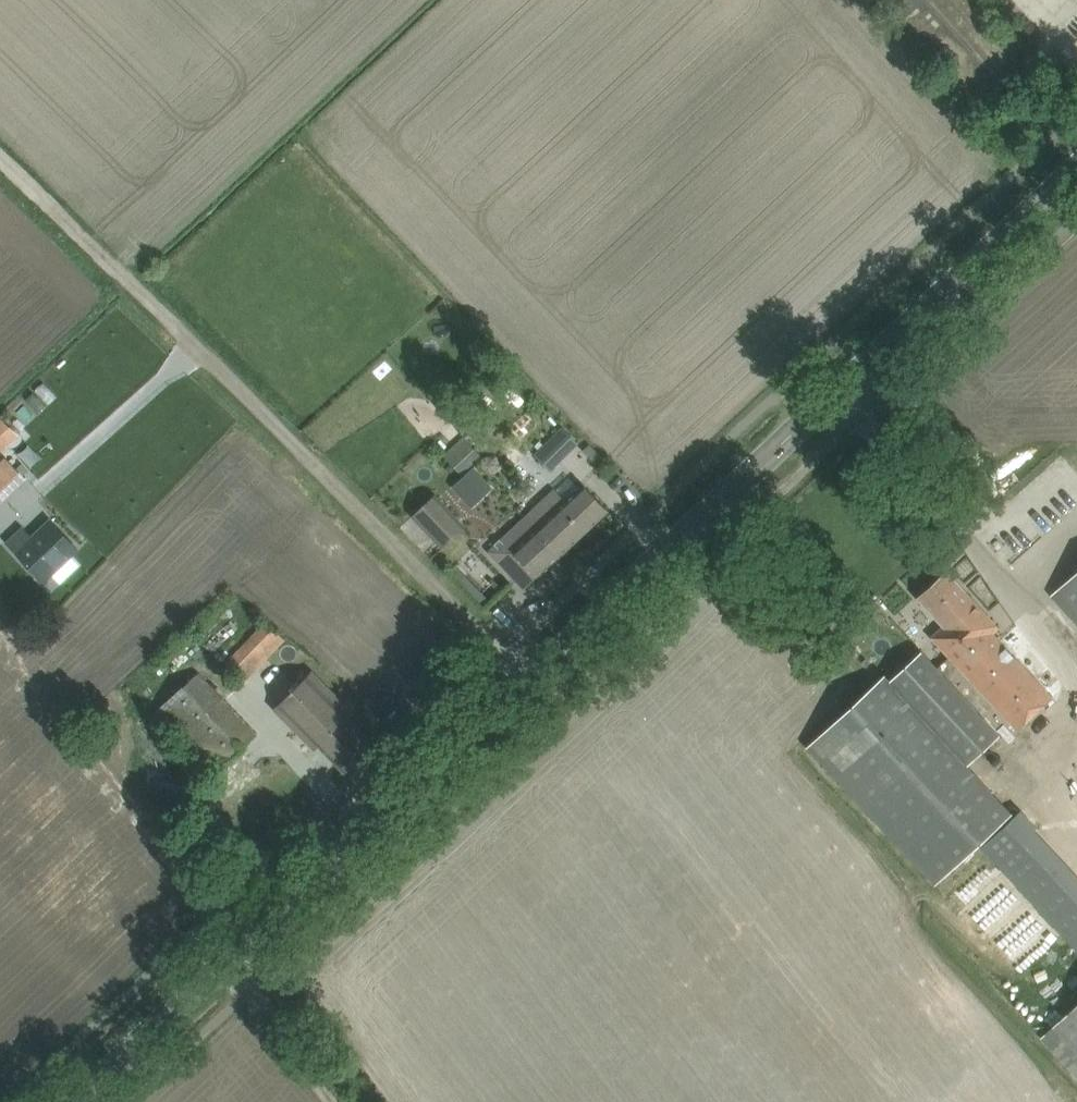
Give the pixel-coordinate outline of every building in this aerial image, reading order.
[(18,434),(2,418),(0,420),(0,451),(18,434)] [(534,454),(551,471),(578,443),(562,426),(534,454)] [(445,456),(462,473),(480,456),(464,438),(445,456)] [(519,439),(507,455),(523,466),(534,451),(519,439)] [(21,473),(5,456),(0,461),(0,492),(21,473)] [(474,467),(463,477),(482,497),(493,487),(474,467)] [(527,516),(562,553),(608,510),(583,483),(565,501),(555,489),(527,516)] [(465,526),(435,493),(413,514),(443,547),(465,526)] [(531,572),(536,578),(562,553),(527,516),(489,550),(519,582),(531,572)] [(35,535),(33,537),(17,552),(43,580),(51,573),(62,584),(81,566),(71,555),(78,548),(51,520),(35,535)] [(932,637),(946,652),(986,613),(948,572),(919,599),(944,625),(932,637)] [(1052,595),(1076,623),(1076,573),(1052,595)] [(946,652),(1017,729),(1052,697),(993,632),(999,627),(986,613),(946,652)] [(266,621),(248,640),(267,658),(285,639),(266,621)] [(808,748),(935,884),(1011,814),(966,766),(1000,735),(923,652),(890,682),(885,676),(808,748)] [(319,745),(345,771),(374,741),(348,715),(352,711),(312,671),(275,708),(315,748),(319,745)] [(257,734),(198,672),(153,715),(212,776),(180,807),(203,830),(262,773),(240,750),(257,734)] [(1022,808),(1005,823),(1007,824),(984,845),(1076,946),(1076,868),(1022,808)] [(1076,1076),(1076,1004),(1041,1037),(1076,1076)]
